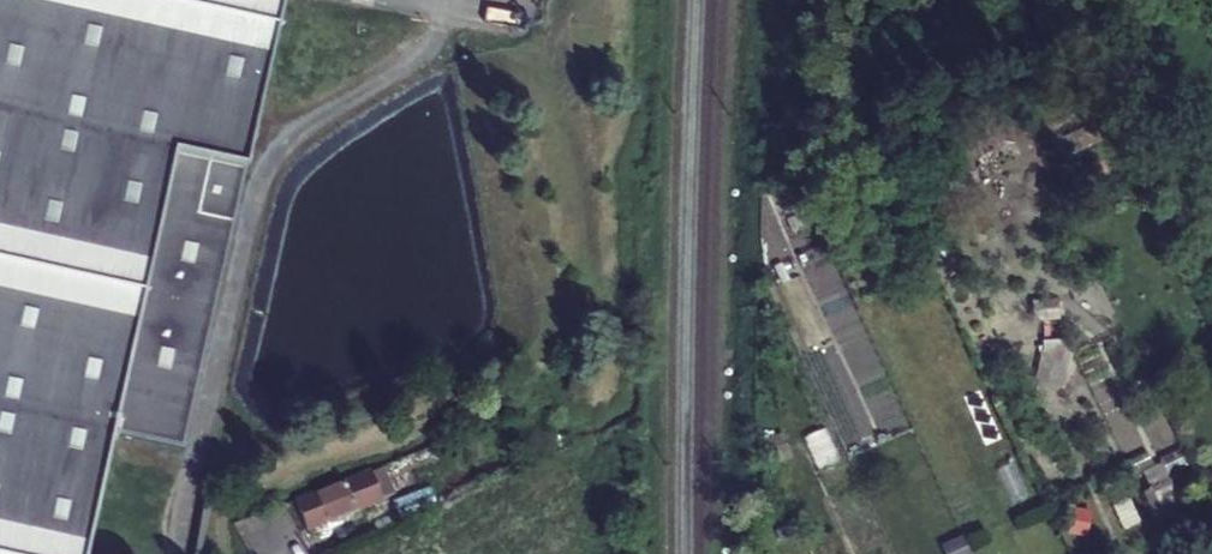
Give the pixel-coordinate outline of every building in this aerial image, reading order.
[(111,434),(181,449),(282,0),(0,0),(0,553),(84,553),(111,434)] [(773,274),(806,348),(831,337),(798,263),(773,274)] [(878,430),(866,399),(848,406),(840,387),(822,394),(842,445),(878,430)] [(373,468),(299,498),(309,525),(385,495),(373,468)]
